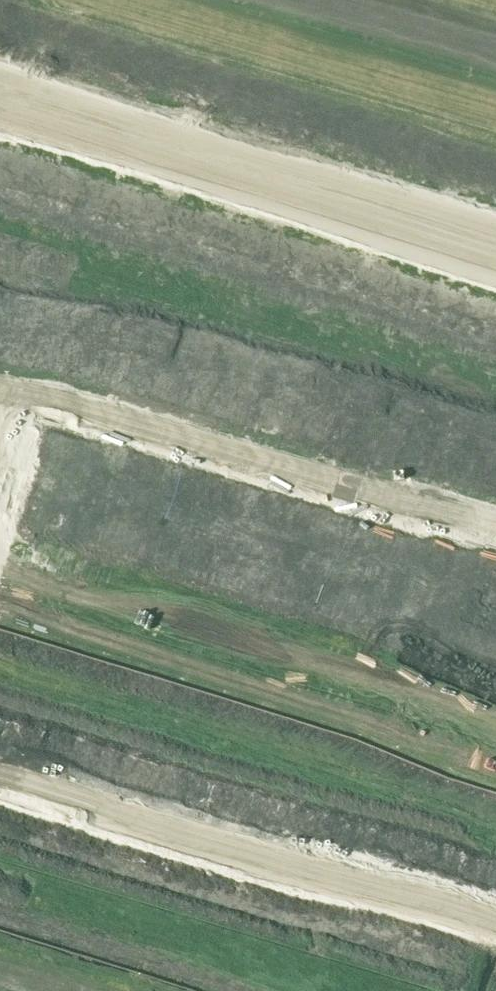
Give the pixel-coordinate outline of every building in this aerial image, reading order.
[(236,330),(214,401),(216,402),(223,379),(246,386),(248,378),(270,384),(263,408),(240,401),(237,408),(239,409),(241,403),(262,410),(260,415),(262,416),(264,410),(295,420),(293,426),(295,426),(296,420),(302,422),(303,420),(297,419),(312,370),(310,370),(310,372),(294,367),(296,363),(257,351),(261,338),(259,338),(257,344),(236,337),(238,331),(236,330)] [(391,393),(373,450),(396,457),(398,453),(424,461),(432,435),(417,431),(425,404),(391,393)] [(305,523),(290,569),(325,580),(326,574),(342,579),(351,552),(335,547),(339,534),(305,523)] [(381,543),(367,588),(384,593),(388,579),(422,589),(430,561),(425,559),(426,557),(381,543)] [(438,602),(455,607),(450,623),(462,626),(467,611),(484,616),(484,615),(495,618),(495,587),(493,586),(494,582),(477,577),(478,575),(466,571),(465,573),(449,568),(438,602)] [(477,877),(495,883),(495,840),(490,838),(477,877)]
